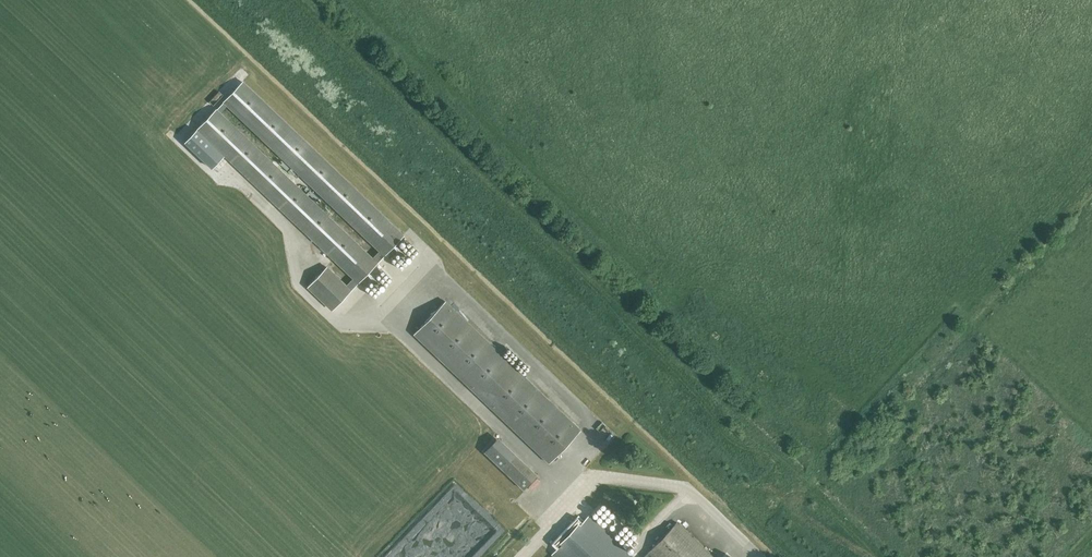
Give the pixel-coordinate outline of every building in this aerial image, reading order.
[(403,235),(242,82),(223,101),(380,251),(372,259),(216,109),(197,129),(354,278),(346,286),(326,267),(308,287),(332,310),(403,235)] [(224,155),(197,129),(184,142),(211,168),(224,155)] [(414,334),(549,462),(580,430),(445,301),(414,334)] [(609,442),(603,438),(597,445),(603,450),(609,442)] [(535,477),(496,439),(484,451),(523,489),(535,477)] [(589,515),(584,521),(578,516),(551,544),(557,549),(552,554),(554,556),(633,556),(589,515)] [(676,522),(647,554),(650,556),(713,556),(676,522)]
